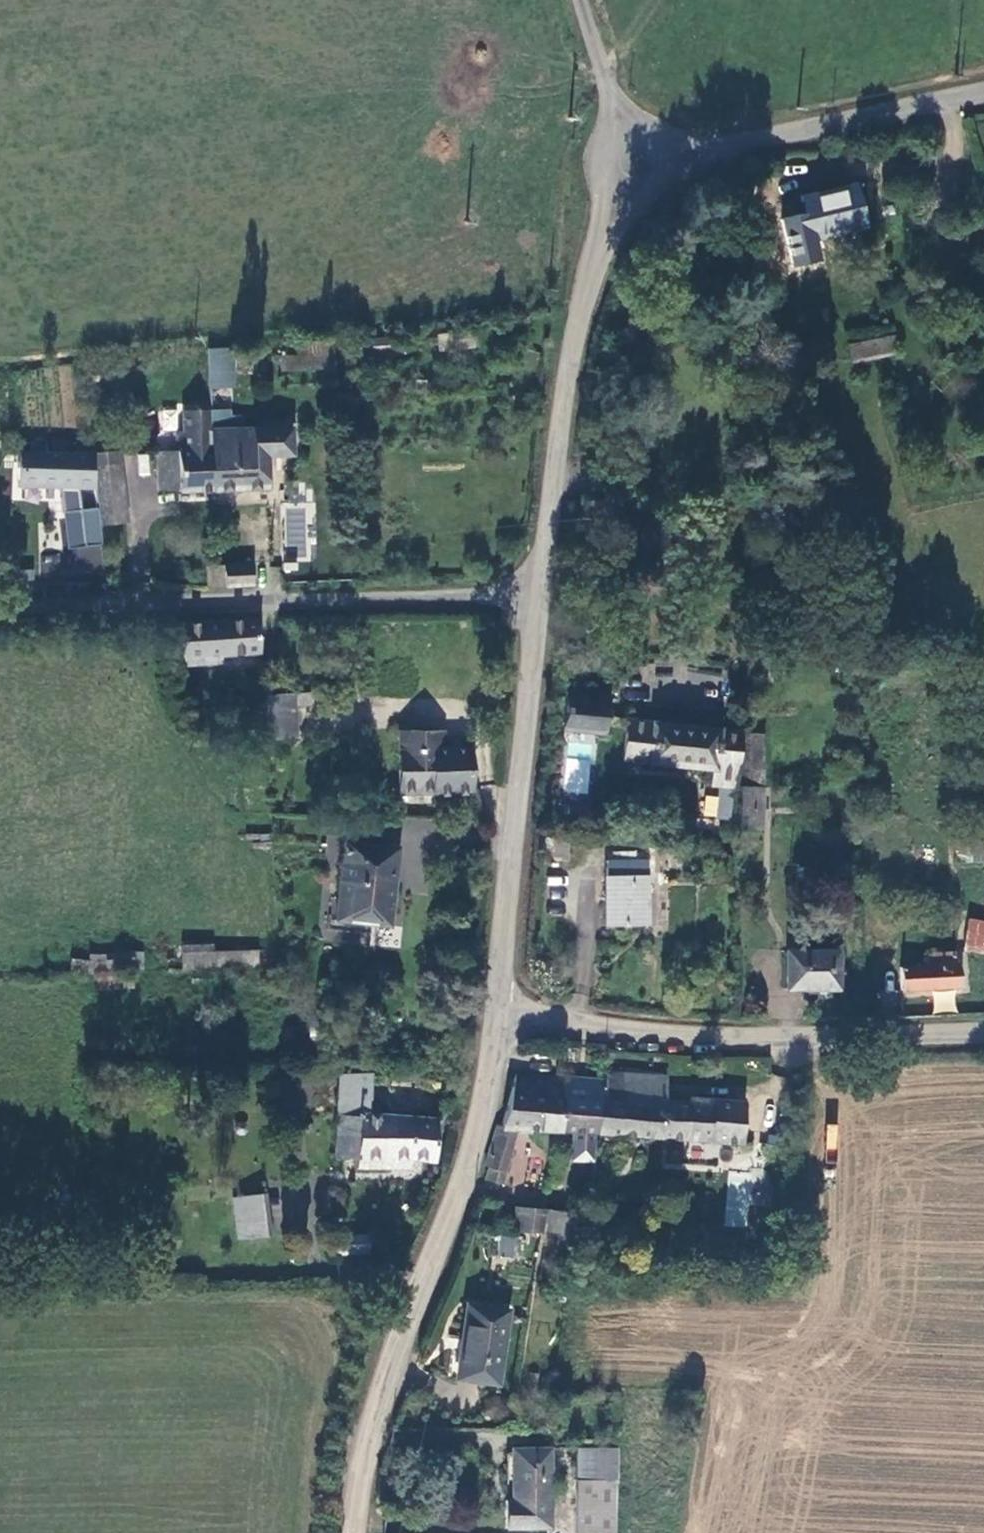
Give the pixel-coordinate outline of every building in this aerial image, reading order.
[(866,223),(858,186),(805,197),(814,235),(866,223)] [(887,322),(846,332),(849,343),(889,333),(887,322)] [(894,338),(848,342),(849,359),(895,355),(894,338)] [(233,348),(215,349),(216,375),(234,374),(233,348)] [(336,352),(285,355),(286,370),(337,366),(336,352)] [(257,355),(240,356),(241,370),(257,369),(257,355)] [(161,489),(212,489),(213,433),(213,413),(196,413),(186,413),(186,433),(186,450),(178,450),(158,451),(161,489)] [(293,432),(213,433),(212,489),(270,491),(269,459),(294,458),(293,432)] [(186,433),(178,433),(178,450),(186,450),(186,433)] [(12,477),(94,484),(94,482),(92,463),(91,455),(14,448),(12,477)] [(121,460),(92,463),(94,482),(123,479),(121,460)] [(123,479),(94,482),(94,484),(98,525),(127,521),(123,479)] [(226,567),(226,585),(248,584),(248,567),(226,567)] [(257,657),(258,623),(177,625),(178,659),(196,659),(196,665),(217,664),(217,658),(257,657)] [(568,697),(565,725),(605,729),(608,701),(591,699),(592,690),(578,689),(578,697),(568,697)] [(292,709),(292,695),(261,697),(262,710),(292,709)] [(293,740),(292,709),(262,710),(263,741),(293,740)] [(713,780),(733,782),(740,731),(629,720),(625,759),(714,770),(713,780)] [(432,789),(466,790),(467,750),(432,749),(432,733),(399,733),(398,783),(432,785),(432,789)] [(761,780),(764,736),(746,733),(743,779),(761,780)] [(763,827),(765,788),(742,786),(741,826),(763,827)] [(433,860),(435,817),(401,816),(400,865),(414,865),(414,860),(433,860)] [(393,845),(345,840),(336,913),(388,919),(393,878),(389,877),(393,845)] [(647,925),(647,864),(609,863),(609,924),(647,925)] [(969,922),(965,950),(983,953),(983,924),(969,922)] [(183,961),(257,959),(256,941),(212,942),(212,938),(184,939),(183,961)] [(841,954),(791,952),(790,988),(840,989),(841,954)] [(957,965),(956,955),(934,954),(934,958),(923,958),(924,968),(902,970),(904,991),(962,987),(961,964),(957,965)] [(330,1152),(427,1161),(431,1118),(364,1112),(367,1070),(337,1072),(330,1152)] [(667,1079),(602,1073),(601,1085),(596,1134),(740,1145),(744,1104),(690,1100),(690,1106),(665,1104),(667,1079)] [(532,1130),(560,1132),(561,1081),(515,1077),(499,1124),(495,1124),(480,1181),(502,1185),(518,1137),(531,1138),(532,1130)] [(560,1132),(596,1134),(601,1085),(561,1081),(560,1132)] [(567,1163),(554,1161),(548,1185),(564,1187),(567,1163)] [(228,1192),(228,1215),(260,1214),(260,1190),(228,1192)] [(515,1224),(541,1226),(544,1209),(517,1206),(515,1224)] [(572,1212),(544,1209),(541,1226),(570,1229),(571,1220),(572,1212)] [(260,1214),(228,1215),(228,1234),(260,1232),(260,1214)] [(596,1221),(571,1220),(570,1229),(569,1235),(595,1236),(596,1221)] [(511,1252),(513,1233),(500,1231),(498,1251),(511,1252)] [(327,1236),(327,1252),(361,1250),(361,1235),(327,1236)] [(494,1379),(506,1310),(468,1303),(456,1371),(494,1379)] [(547,1529),(549,1452),(513,1452),(512,1507),(507,1507),(507,1529),(547,1529)] [(616,1452),(579,1453),(577,1532),(616,1532),(616,1452)]
